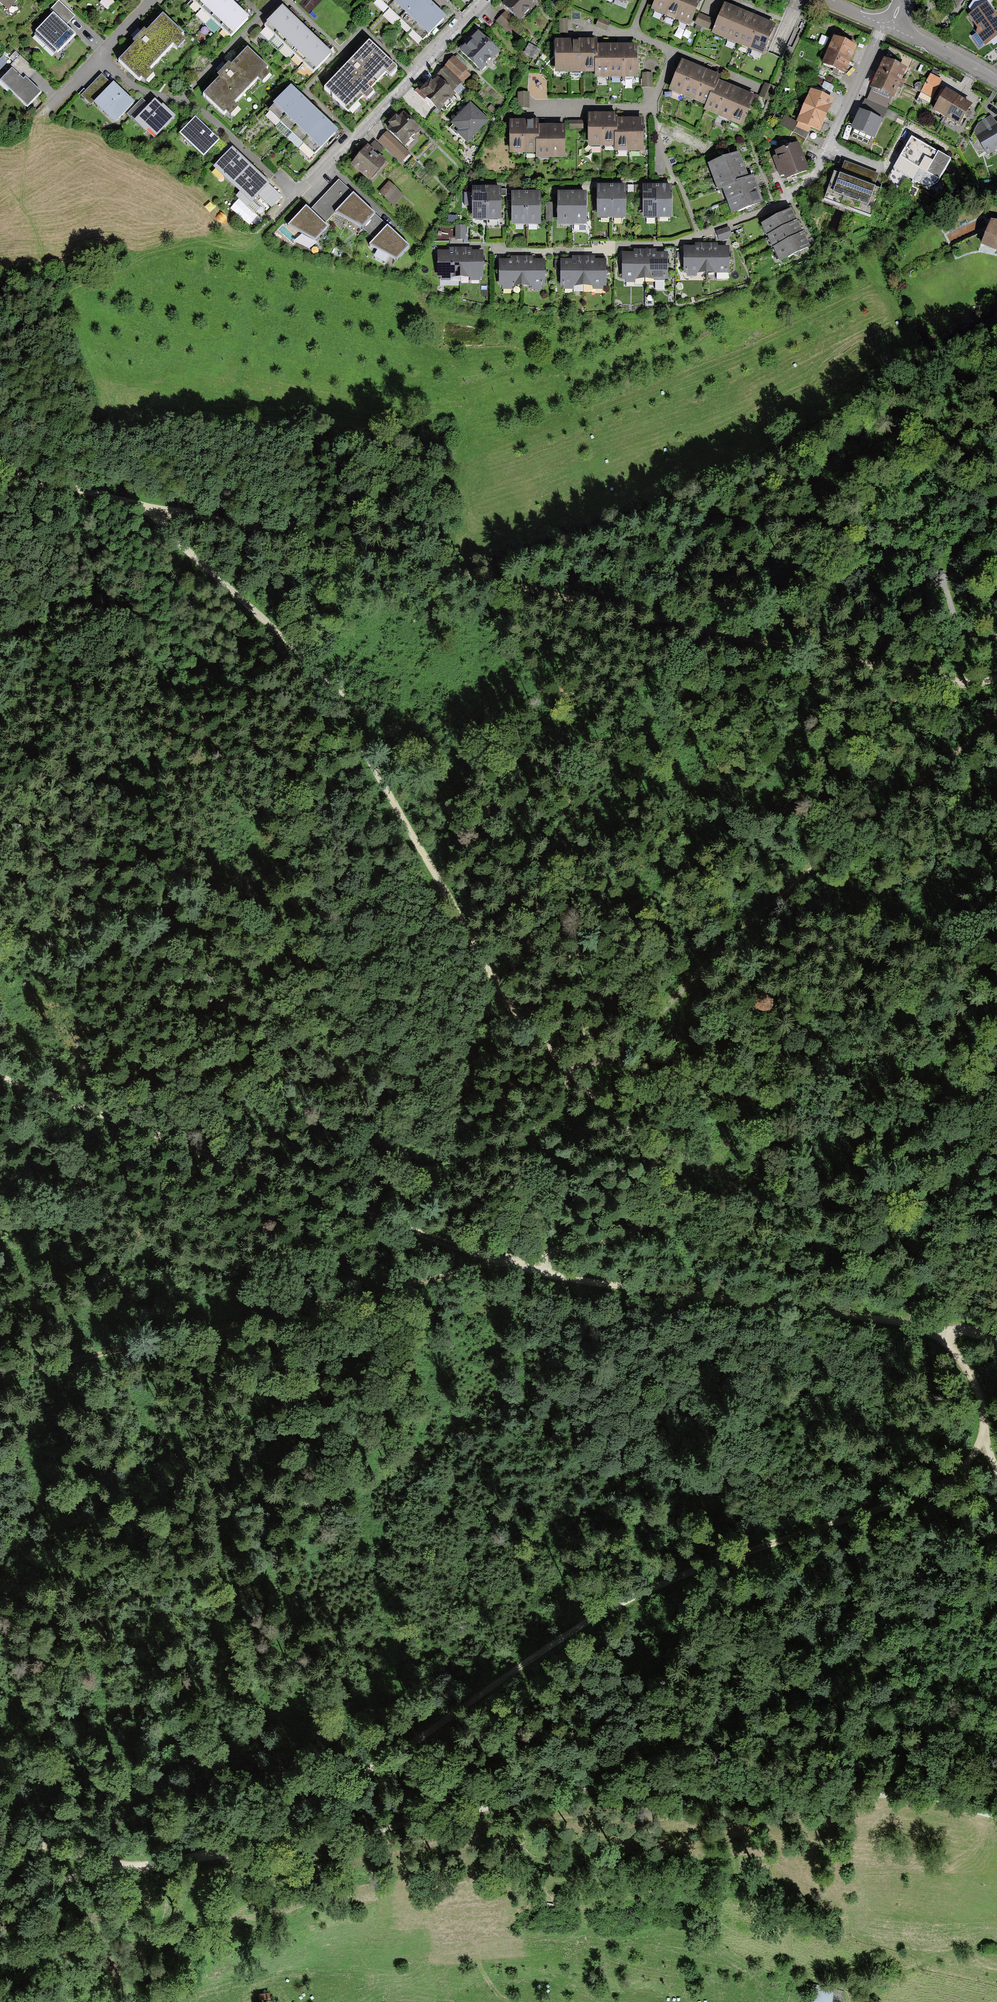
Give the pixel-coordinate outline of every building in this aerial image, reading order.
[(8,10),(18,0),(0,0),(0,2),(8,10)] [(231,37),(247,19),(239,11),(230,3),(227,0),(192,0),(231,37)] [(424,41),(444,20),(436,12),(426,3),(423,0),(380,0),(424,41)] [(532,0),(507,0),(497,10),(517,29),(539,7),(532,0)] [(652,8),(690,24),(700,0),(655,0),(652,8)] [(972,11),(987,1),(993,9),(994,8),(990,2),(991,0),(973,0),(969,7),(972,11)] [(968,14),(977,26),(975,32),(984,45),(996,36),(996,15),(993,9),(987,1),(972,11),(968,14)] [(736,7),(725,2),(712,33),(762,53),(775,23),(764,19),(759,17),(741,9),(736,7)] [(74,20),(58,4),(42,21),(46,25),(30,40),(53,62),(77,38),(66,27),(74,20)] [(282,9),(266,26),(315,71),(330,54),(323,48),(315,40),(307,32),(298,24),(289,15),(282,9)] [(710,29),(715,19),(699,12),(694,23),(710,29)] [(136,44),(120,62),(144,84),(153,74),(148,70),(173,44),(178,49),(187,39),(163,16),(147,33),(144,31),(134,42),(136,44)] [(610,22),(599,17),(596,25),(607,30),(610,22)] [(568,18),(559,18),(559,33),(568,33),(568,18)] [(478,34),(446,67),(464,84),(476,72),(480,77),(500,55),(478,34)] [(844,41),(834,36),(822,63),(834,69),(844,73),(856,46),(844,41)] [(607,43),(596,43),(596,38),(587,38),(572,38),(567,38),(555,38),(555,71),(595,71),(595,76),(637,76),(636,43),(625,43),(619,43),(607,43)] [(365,44),(318,94),(341,117),(357,103),(361,106),(370,97),(366,94),(378,79),(384,83),(395,71),(365,44)] [(221,78),(204,96),(229,119),(239,108),(235,104),(258,80),(261,83),(271,73),(247,50),(231,67),(229,65),(218,76),(221,78)] [(884,57),(871,85),(873,86),(879,89),(893,95),(906,67),(885,57),(884,57)] [(728,83),(719,79),(721,75),(711,71),(701,67),(690,62),(682,59),(670,88),(707,104),(705,108),(742,124),(755,94),(749,92),(739,88),(728,83)] [(23,62),(0,84),(27,111),(42,97),(28,82),(35,75),(23,62)] [(437,75),(416,95),(439,119),(459,99),(454,94),(461,87),(444,71),(439,76),(437,75)] [(652,72),(642,72),(642,86),(652,86),(652,72)] [(943,79),(931,73),(920,92),(933,98),(943,79)] [(638,86),(638,76),(628,77),(629,86),(638,86)] [(775,88),(764,83),(759,96),(770,100),(775,88)] [(114,85),(94,105),(114,123),(133,103),(114,85)] [(893,95),(873,86),(867,99),(887,108),(893,95)] [(821,92),(811,88),(798,121),(806,125),(820,130),(834,98),(821,92)] [(942,95),(933,110),(958,124),(967,109),(970,103),(946,88),(942,95)] [(290,89),(270,111),(315,154),(336,132),(329,126),(319,117),(306,104),(299,97),(290,89)] [(528,92),(518,92),(518,108),(528,108),(528,92)] [(860,108),(883,118),(887,108),(867,99),(865,98),(860,108)] [(155,101),(136,122),(146,131),(149,128),(157,136),(174,118),(155,101)] [(471,106),(450,128),(468,145),(488,123),(471,106)] [(854,128),(851,136),(869,144),(873,136),(875,137),(883,118),(860,108),(859,107),(850,127),(854,128)] [(598,112),(589,112),(588,145),(615,145),(615,149),(643,150),(643,118),(638,118),(626,118),(616,118),(616,112),(609,112),(598,112)] [(785,114),(779,124),(806,138),(809,132),(795,125),(798,121),(785,114)] [(974,131),(978,139),(974,146),(978,151),(986,151),(988,154),(996,149),(996,122),(996,123),(991,115),(979,123),(974,131)] [(389,132),(379,142),(401,164),(409,156),(403,151),(421,133),(405,117),(400,123),(397,120),(387,129),(389,132)] [(195,119),(181,135),(204,157),(219,141),(195,119)] [(546,124),(538,124),(538,119),(529,119),(518,119),(511,119),(511,151),(537,151),(537,156),(564,157),(565,124),(558,124),(546,124)] [(585,129),(586,120),(569,120),(569,129),(585,129)] [(912,136),(893,168),(920,183),(927,172),(939,179),(951,158),(942,153),(922,142),(912,136)] [(798,140),(775,149),(777,155),(773,157),(778,170),(780,175),(784,173),(786,178),(810,168),(798,140)] [(368,147),(350,168),(369,185),(387,164),(368,147)] [(232,149),(215,167),(252,201),(259,195),(267,203),(275,194),(266,186),(269,184),(267,182),(240,158),(232,149)] [(777,155),(775,149),(762,155),(769,173),(778,170),(773,157),(777,155)] [(740,150),(708,162),(717,189),(722,188),(732,213),(763,202),(759,191),(757,186),(753,175),(749,176),(745,166),(744,162),(740,150)] [(844,160),(839,174),(874,188),(879,174),(844,160)] [(834,172),(824,199),(871,217),(881,190),(874,188),(872,187),(858,181),(842,175),(839,174),(834,172)] [(607,183),(597,184),(597,216),(626,216),(626,183),(614,183),(607,183)] [(383,184),(372,194),(384,206),(394,196),(383,184)] [(653,184),(643,184),(643,216),(671,216),(671,184),(659,184),(653,184)] [(484,186),(472,186),(472,193),(465,193),(465,205),(473,205),(473,217),(500,217),(500,186),(490,186),(484,186)] [(522,190),(511,190),(511,223),(540,223),(540,190),(528,190),(522,190)] [(568,190),(557,190),(557,224),(587,224),(587,190),(575,190),(568,190)] [(373,215),(353,194),(335,213),(362,227),(373,215)] [(328,228),(307,207),(289,226),(315,241),(328,228)] [(804,234),(801,228),(795,217),(790,208),(762,222),(781,259),(809,245),(804,234)] [(983,244),(996,251),(996,223),(991,222),(983,244)] [(465,225),(455,225),(456,239),(465,239),(465,225)] [(729,226),(716,231),(719,240),(732,236),(729,226)] [(409,248),(388,227),(371,245),(397,261),(409,248)] [(697,245),(685,246),(684,272),(687,272),(687,275),(697,276),(697,271),(728,272),(729,246),(717,246),(717,242),(713,242),(699,242),(697,242),(697,245)] [(450,250),(438,250),(438,277),(441,277),(441,281),(452,281),(452,277),(469,277),(469,280),(481,280),(481,276),(483,276),(483,250),(472,250),(472,247),(468,247),(453,247),(450,247),(450,250)] [(634,252),(622,252),(622,278),(626,278),(626,282),(635,282),(635,278),(653,278),(653,280),(665,280),(665,278),(668,278),(667,252),(657,252),(657,249),(651,249),(637,249),(634,249),(634,252)] [(511,259),(499,259),(499,287),(502,287),(502,289),(513,289),(513,285),(532,285),(532,289),(542,289),(542,284),(545,284),(545,259),(533,259),(533,255),(529,255),(515,255),(511,255),(511,259)] [(573,259),(561,259),(561,284),(564,284),(564,289),(574,289),(574,286),(592,285),(592,288),(603,288),(603,285),(606,285),(606,259),(596,259),(596,256),(591,256),(576,256),(573,256),(573,259)] [(819,1989),(819,1987),(812,1986),(811,1999),(836,2001),(840,2001),(841,1992),(819,1989)]
